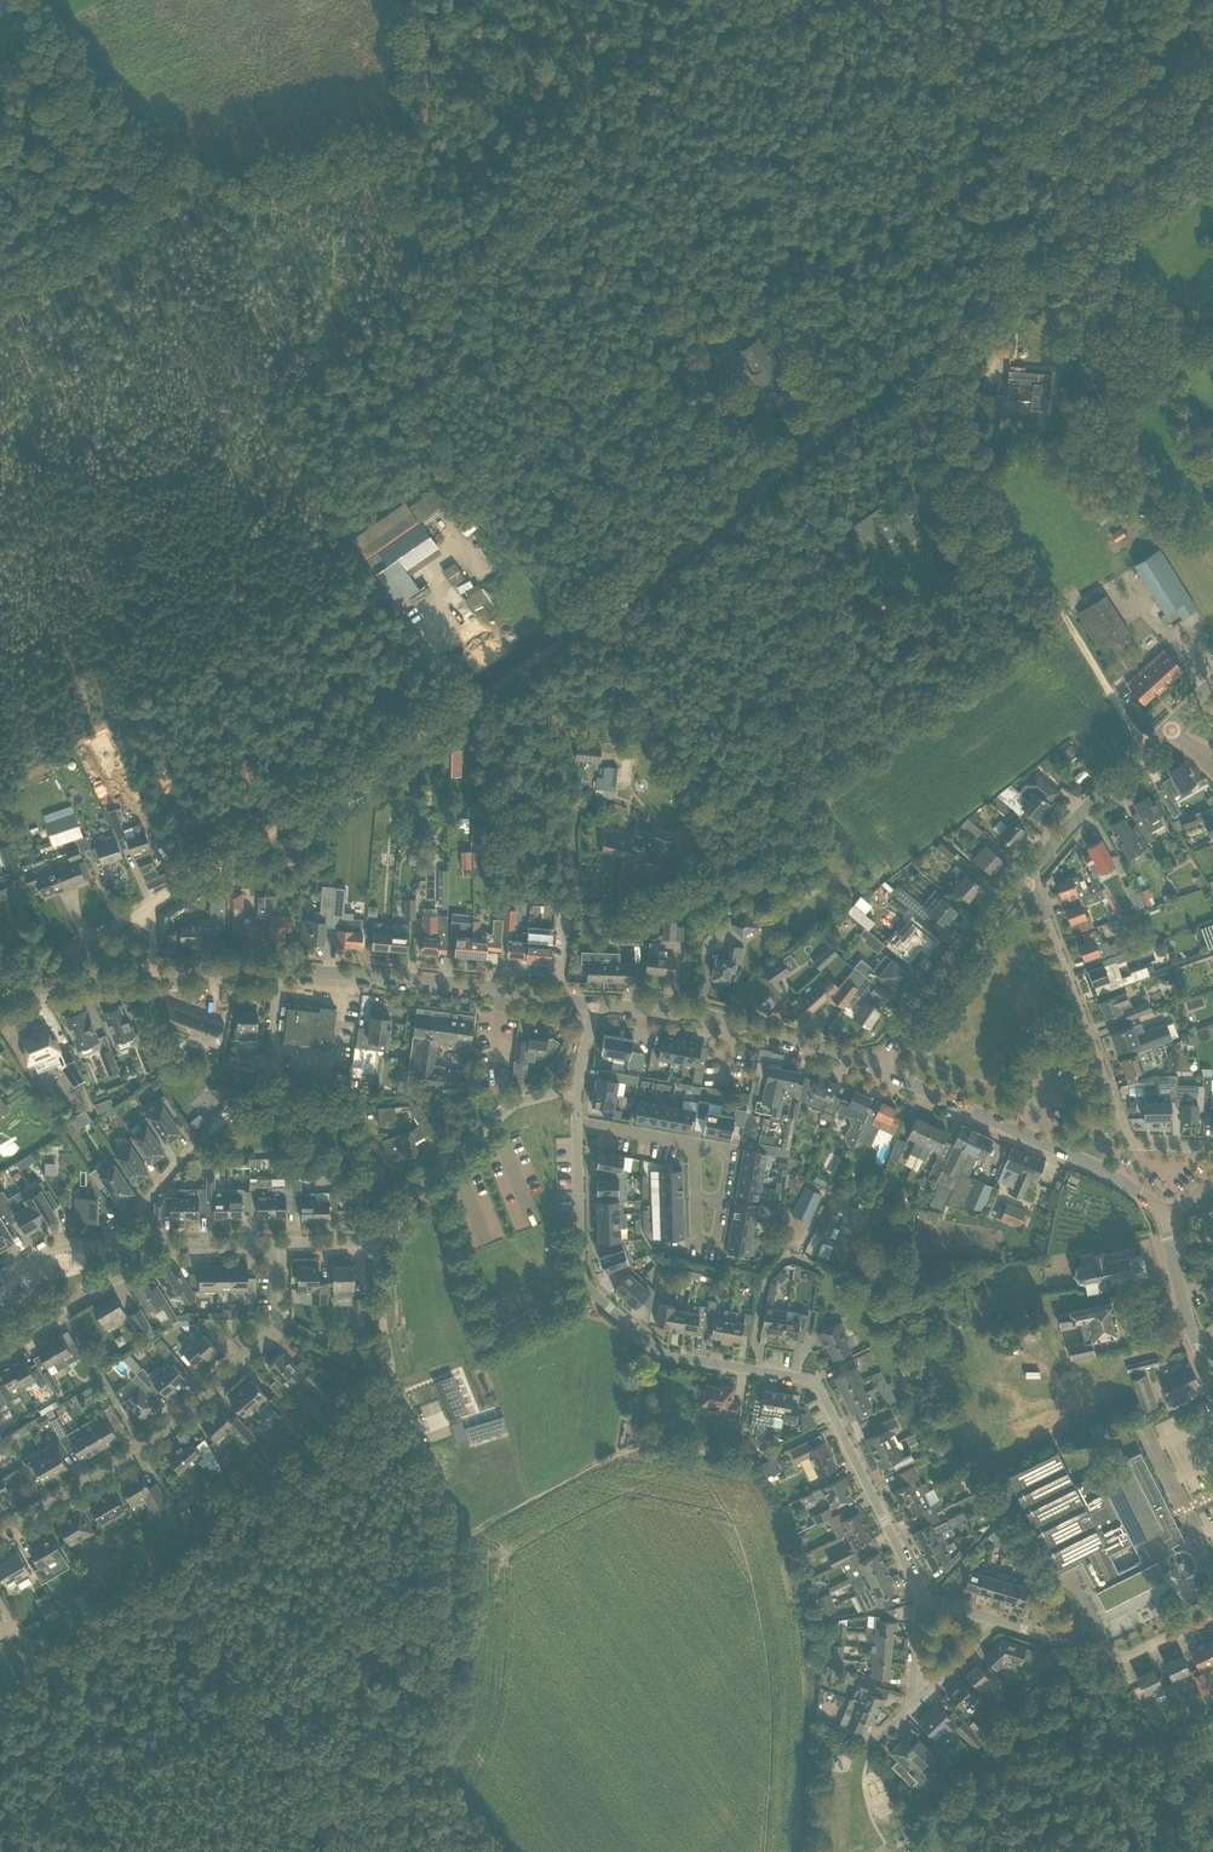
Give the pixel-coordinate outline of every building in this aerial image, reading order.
[(1108,286),(1092,295),(1098,307),(1115,299),(1108,286)] [(752,375),(753,377),(760,386),(779,372),(773,364),(780,358),(762,336),(741,353),(756,372),(752,375)] [(993,355),(1008,356),(1009,341),(994,340),(993,355)] [(1048,410),(1051,374),(1024,372),(1013,370),(1013,367),(1014,367),(1014,366),(1009,366),(1008,381),(1011,381),(1010,385),(1008,385),(1007,399),(1031,401),(1030,409),(1048,410)] [(1061,393),(1060,401),(1071,402),(1071,394),(1061,393)] [(995,395),(994,409),(1003,409),(1004,396),(995,395)] [(1181,413),(1191,432),(1204,425),(1194,406),(1181,413)] [(924,487),(913,472),(901,480),(911,496),(924,487)] [(408,505),(421,524),(447,506),(445,503),(461,492),(450,476),(408,505)] [(903,546),(919,535),(909,521),(907,523),(904,519),(909,517),(903,509),(892,517),(889,513),(884,517),(879,509),(854,525),(862,537),(868,533),(872,539),(878,535),(886,548),(896,542),(896,543),(900,542),(903,546)] [(359,548),(391,594),(398,604),(420,589),(404,567),(436,545),(412,511),(359,548)] [(1190,598),(1159,549),(1134,565),(1165,613),(1190,598)] [(483,587),(468,597),(476,608),(490,598),(483,587)] [(1109,593),(1078,610),(1100,651),(1131,635),(1109,593)] [(878,603),(883,610),(896,602),(891,595),(878,603)] [(1131,688),(1130,689),(1143,704),(1157,691),(1159,693),(1184,670),(1164,648),(1126,683),(1131,688)] [(607,718),(609,725),(620,723),(618,716),(607,718)] [(577,756),(577,759),(599,761),(600,754),(600,746),(578,744),(577,756)] [(1069,763),(1077,757),(1068,744),(1060,750),(1069,763)] [(451,750),(451,776),(460,776),(461,750),(451,750)] [(442,755),(442,766),(450,767),(450,755),(442,755)] [(117,761),(105,767),(117,789),(128,783),(117,761)] [(1166,772),(1169,779),(1160,784),(1168,797),(1177,792),(1181,799),(1189,794),(1186,789),(1193,784),(1188,775),(1189,775),(1183,763),(1166,772)] [(1083,768),(1072,778),(1077,784),(1088,774),(1083,768)] [(1007,804),(1014,810),(1020,815),(1025,809),(1036,818),(1049,804),(1049,803),(1058,792),(1035,772),(1025,784),(1034,792),(1027,800),(1018,792),(1007,804)] [(602,788),(601,797),(612,797),(612,789),(602,788)] [(991,803),(1006,816),(1012,808),(997,796),(991,803)] [(1158,817),(1165,813),(1157,798),(1150,802),(1147,796),(1134,803),(1138,811),(1132,815),(1147,842),(1154,838),(1150,832),(1163,825),(1158,817)] [(1170,799),(1162,804),(1171,818),(1179,814),(1170,799)] [(614,803),(606,804),(608,814),(616,812),(614,803)] [(43,814),(54,847),(82,837),(71,805),(43,814)] [(108,811),(113,827),(121,825),(116,809),(108,811)] [(1198,823),(1194,813),(1179,818),(1183,828),(1198,823)] [(999,834),(1004,838),(1013,846),(1014,845),(1016,844),(1019,841),(1019,839),(1026,831),(1009,817),(1004,822),(1000,819),(992,828),(1000,834),(999,834)] [(1210,836),(1212,835),(1212,817),(1205,820),(1210,836)] [(968,830),(977,838),(982,831),(967,818),(959,828),(965,833),(968,830)] [(1147,846),(1135,825),(1129,828),(1124,818),(1111,825),(1118,839),(1119,839),(1129,856),(1141,850),(1141,849),(1147,846)] [(150,847),(146,835),(146,832),(144,833),(141,823),(132,826),(135,836),(126,839),(131,853),(150,847)] [(7,865),(8,865),(8,866),(16,863),(9,844),(0,826),(0,839),(4,846),(0,847),(0,848),(7,865)] [(676,840),(673,852),(685,855),(691,833),(689,832),(679,830),(676,840)] [(103,843),(90,848),(93,859),(100,857),(102,863),(122,856),(114,833),(101,838),(103,843)] [(645,860),(666,865),(672,843),(652,838),(651,843),(633,838),(632,842),(605,836),(602,850),(625,856),(621,874),(640,878),(645,860)] [(934,846),(950,861),(957,854),(940,839),(934,846)] [(1002,859),(980,839),(973,847),(979,852),(974,859),(990,873),(992,871),(994,873),(1000,866),(998,864),(1002,859)] [(1088,847),(1091,853),(1084,857),(1091,871),(1104,864),(1109,872),(1114,869),(1116,872),(1123,868),(1115,853),(1109,856),(1101,840),(1088,847)] [(1078,849),(1075,843),(1073,846),(1070,849),(1073,852),(1078,849)] [(66,851),(70,862),(82,857),(78,847),(66,851)] [(22,852),(26,863),(36,859),(32,848),(22,852)] [(471,850),(461,851),(462,868),(472,868),(471,850)] [(78,861),(56,869),(65,889),(71,887),(70,885),(85,879),(80,868),(78,861)] [(11,874),(8,866),(8,865),(7,865),(0,868),(0,897),(17,892),(13,880),(11,874)] [(956,874),(954,876),(949,883),(968,899),(980,886),(956,865),(952,870),(956,874)] [(65,889),(56,869),(35,877),(33,870),(25,873),(30,887),(38,884),(42,896),(56,890),(57,892),(65,889)] [(439,892),(448,892),(448,869),(439,869),(439,892)] [(1081,897),(1101,889),(1097,881),(1092,872),(1087,874),(1091,885),(1082,888),(1077,875),(1056,883),(1061,897),(1067,895),(1069,901),(1081,897)] [(1200,874),(1194,878),(1198,886),(1204,883),(1200,874)] [(816,875),(798,889),(805,899),(824,885),(816,875)] [(1132,883),(1125,887),(1136,908),(1143,904),(1132,883)] [(1143,901),(1143,900),(1147,907),(1155,903),(1147,888),(1139,892),(1143,901)] [(1101,889),(1081,897),(1084,905),(1085,906),(1088,905),(1087,904),(1104,898),(1101,889)] [(896,898),(907,908),(915,914),(922,906),(902,890),(896,898)] [(229,921),(229,893),(210,892),(210,909),(212,909),(212,919),(192,919),(192,926),(181,926),(181,942),(202,941),(202,933),(216,933),(216,922),(229,922),(229,921)] [(242,893),(229,893),(229,921),(230,921),(230,920),(233,920),(233,930),(234,930),(234,929),(243,929),(242,940),(257,940),(257,922),(264,923),(264,912),(257,912),(257,916),(242,916),(242,893)] [(264,895),(264,912),(264,923),(270,923),(270,940),(284,941),(285,926),(291,926),(291,922),(292,922),(292,920),(291,920),(291,916),(270,915),(271,909),(275,909),(276,895),(264,895)] [(902,914),(907,908),(896,898),(894,896),(888,902),(902,914)] [(927,913),(936,920),(945,927),(958,912),(940,897),(927,913)] [(405,899),(405,919),(415,919),(415,900),(405,899)] [(1165,901),(1164,902),(1168,911),(1175,909),(1171,899),(1165,901)] [(309,942),(324,943),(326,926),(332,926),(334,901),(322,900),(320,921),(303,920),(301,940),(309,941),(309,942)] [(334,901),(332,926),(338,927),(337,945),(361,947),(363,928),(352,927),(352,930),(345,929),(345,922),(346,922),(347,920),(339,919),(339,916),(344,917),(345,902),(334,901)] [(1066,909),(1071,923),(1078,920),(1082,929),(1092,926),(1088,916),(1085,917),(1080,903),(1066,909)] [(853,904),(846,912),(867,930),(874,922),(853,904)] [(368,905),(368,914),(377,915),(378,906),(368,905)] [(731,923),(742,938),(756,927),(741,907),(732,914),(736,919),(731,923)] [(503,919),(502,928),(514,928),(515,909),(504,908),(503,919)] [(452,913),(450,936),(456,936),(455,943),(454,955),(470,956),(473,922),(474,919),(474,915),(452,913)] [(447,932),(447,914),(437,915),(437,914),(422,915),(423,932),(423,937),(422,937),(420,952),(447,954),(447,932)] [(473,922),(470,956),(487,957),(487,949),(501,950),(502,928),(503,919),(494,919),(492,934),(490,934),(479,928),(480,921),(480,919),(474,919),(473,922)] [(932,948),(937,939),(928,935),(911,919),(897,934),(895,932),(888,940),(898,949),(907,957),(914,948),(913,946),(918,941),(927,949),(929,946),(932,948)] [(663,939),(674,939),(676,921),(665,920),(663,939)] [(371,948),(390,949),(391,933),(381,932),(382,923),(374,922),(373,932),(371,948)] [(391,933),(390,949),(408,951),(409,935),(409,934),(410,925),(392,923),(391,933)] [(1201,928),(1208,948),(1212,946),(1212,923),(1201,928)] [(508,940),(507,957),(525,958),(525,960),(550,963),(553,928),(528,926),(528,933),(522,932),(521,941),(508,940)] [(611,943),(642,945),(643,929),(613,927),(611,943)] [(825,929),(821,935),(825,939),(830,934),(825,929)] [(864,929),(859,934),(864,938),(868,932),(864,929)] [(1086,958),(1088,964),(1116,954),(1122,952),(1135,947),(1132,936),(1108,945),(1107,940),(1103,942),(1100,933),(1097,934),(1095,929),(1082,934),(1085,943),(1079,945),(1084,959),(1086,958)] [(646,971),(664,972),(663,975),(674,976),(675,958),(666,957),(666,956),(657,955),(659,943),(650,942),(648,954),(646,971)] [(734,969),(739,947),(729,945),(727,955),(718,953),(712,977),(727,981),(728,980),(737,982),(740,970),(734,969)] [(819,969),(830,960),(824,952),(813,962),(819,969)] [(1122,952),(1116,954),(1119,962),(1125,959),(1122,952)] [(854,966),(873,982),(879,975),(894,987),(900,981),(901,982),(906,976),(905,974),(907,972),(885,954),(873,968),(861,958),(854,966)] [(790,970),(782,958),(756,977),(765,990),(767,988),(768,990),(774,999),(786,991),(778,979),(790,970)] [(1103,966),(1089,971),(1097,994),(1149,975),(1149,973),(1146,967),(1146,966),(1130,972),(1131,974),(1122,977),(1116,961),(1103,966)] [(588,980),(632,982),(633,963),(588,962),(588,980)] [(1152,964),(1146,967),(1149,973),(1155,971),(1152,964)] [(1162,975),(1160,979),(1162,982),(1165,984),(1168,983),(1170,982),(1172,979),(1171,975),(1167,973),(1165,974),(1162,975)] [(845,1005),(859,989),(848,980),(832,999),(842,1007),(845,1004),(845,1005)] [(865,1001),(855,1016),(855,1015),(854,1016),(869,1026),(880,1010),(891,993),(876,984),(871,992),(868,990),(862,999),(865,1001)] [(829,997),(818,985),(802,999),(799,995),(790,1002),(794,1007),(786,1014),(797,1026),(829,997)] [(1125,1011),(1128,1020),(1151,1012),(1147,1001),(1131,1006),(1127,993),(1124,993),(1100,1002),(1106,1018),(1125,1011)] [(158,1025),(183,1035),(194,1039),(218,1048),(224,1023),(166,1002),(158,1025)] [(283,1044),(332,1050),(336,1009),(287,1003),(283,1044)] [(131,1045),(138,1042),(131,1025),(130,1026),(128,1020),(127,1020),(121,1004),(103,1011),(107,1021),(105,1022),(110,1034),(112,1034),(116,1043),(128,1038),(131,1045)] [(93,1049),(99,1046),(97,1041),(98,1041),(94,1031),(95,1030),(94,1027),(93,1027),(91,1023),(92,1023),(91,1020),(90,1020),(85,1009),(80,1011),(79,1008),(69,1012),(70,1015),(66,1016),(70,1027),(68,1028),(72,1039),(75,1038),(78,1048),(91,1043),(93,1049)] [(408,1074),(407,1083),(414,1084),(442,1088),(445,1066),(434,1064),(437,1043),(447,1044),(446,1048),(454,1049),(455,1049),(455,1046),(471,1048),(473,1027),(475,1015),(454,1013),(423,1009),(417,1008),(408,1074)] [(234,1039),(257,1040),(257,1012),(238,1012),(238,1027),(235,1027),(234,1039)] [(356,1047),(376,1050),(377,1042),(388,1043),(391,1018),(372,1016),(370,1033),(358,1031),(356,1047)] [(1132,1026),(1130,1026),(1111,1033),(1118,1050),(1126,1047),(1129,1055),(1136,1052),(1151,1047),(1155,1045),(1164,1042),(1172,1039),(1166,1024),(1148,1030),(1149,1032),(1136,1037),(1132,1026)] [(511,1089),(512,1089),(519,1087),(521,1086),(520,1085),(524,1082),(526,1060),(532,1061),(533,1047),(546,1048),(552,1052),(559,1041),(551,1037),(550,1038),(547,1038),(548,1028),(530,1026),(527,1051),(525,1050),(526,1041),(517,1040),(515,1060),(514,1060),(511,1089)] [(23,1041),(27,1050),(23,1052),(28,1065),(61,1051),(55,1038),(52,1040),(47,1028),(32,1034),(33,1037),(23,1041)] [(631,1051),(633,1039),(604,1034),(601,1053),(628,1058),(627,1067),(640,1069),(643,1053),(631,1051)] [(661,1036),(659,1048),(652,1047),(648,1067),(658,1068),(659,1058),(671,1060),(674,1038),(661,1036)] [(674,1038),(671,1060),(684,1062),(688,1040),(674,1038)] [(684,1062),(697,1064),(701,1043),(688,1040),(684,1062)] [(1164,1042),(1155,1045),(1158,1053),(1165,1050),(1164,1042)] [(138,1049),(147,1071),(158,1067),(149,1044),(138,1049)] [(1136,1052),(1136,1053),(1120,1059),(1127,1077),(1143,1071),(1141,1065),(1155,1059),(1151,1047),(1136,1052)] [(100,1053),(108,1075),(120,1071),(111,1048),(100,1053)] [(789,1069),(799,1071),(801,1058),(759,1048),(754,1074),(758,1075),(767,1077),(769,1065),(781,1067),(782,1064),(789,1065),(789,1069)] [(231,1060),(243,1063),(255,1065),(257,1055),(232,1051),(231,1060)] [(68,1078),(74,1086),(85,1079),(75,1059),(61,1068),(68,1078)] [(1008,1071),(1012,1072),(1019,1075),(1021,1066),(1010,1063),(1008,1071)] [(789,1065),(782,1064),(781,1067),(769,1065),(767,1077),(758,1075),(751,1109),(778,1114),(782,1093),(793,1096),(795,1087),(796,1087),(799,1071),(789,1069),(789,1065)] [(596,1082),(594,1091),(601,1092),(616,1095),(619,1081),(637,1084),(639,1076),(611,1071),(609,1079),(597,1077),(596,1082)] [(220,1074),(219,1081),(227,1083),(228,1075),(220,1074)] [(821,1111),(819,1116),(831,1122),(833,1115),(834,1115),(841,1098),(833,1094),(838,1083),(820,1075),(806,1105),(821,1111)] [(1158,1102),(1143,1102),(1143,1119),(1163,1118),(1170,1117),(1171,1117),(1171,1106),(1171,1102),(1169,1102),(1167,1075),(1156,1076),(1158,1102)] [(1184,1085),(1177,1085),(1177,1076),(1168,1075),(1171,1101),(1175,1102),(1175,1105),(1183,1105),(1182,1120),(1197,1120),(1197,1110),(1204,1110),(1204,1102),(1204,1092),(1203,1085),(1202,1085),(1203,1086),(1196,1086),(1196,1085),(1195,1085),(1195,1092),(1184,1091),(1184,1085)] [(1204,1102),(1210,1103),(1210,1121),(1212,1121),(1212,1096),(1211,1096),(1211,1075),(1204,1075),(1204,1092),(1204,1102)] [(288,1083),(314,1087),(315,1080),(308,1079),(307,1080),(289,1077),(288,1083)] [(238,1096),(216,1080),(207,1088),(226,1107),(238,1096)] [(25,1081),(21,1084),(26,1092),(31,1088),(25,1081)] [(850,1136),(856,1139),(857,1139),(868,1115),(862,1112),(869,1097),(855,1090),(849,1102),(842,1099),(838,1108),(859,1118),(858,1121),(858,1122),(850,1136)] [(594,1091),(592,1105),(605,1107),(603,1115),(620,1118),(621,1109),(614,1108),(616,1095),(601,1092),(594,1091)] [(22,1093),(6,1104),(15,1117),(16,1116),(21,1123),(36,1113),(22,1093)] [(177,1114),(166,1098),(156,1105),(158,1108),(148,1115),(151,1118),(161,1133),(161,1134),(166,1141),(168,1139),(168,1141),(169,1142),(170,1141),(174,1138),(175,1137),(175,1136),(175,1137),(174,1135),(180,1131),(171,1118),(177,1114)] [(782,1146),(789,1147),(798,1100),(790,1099),(782,1146)] [(649,1102),(638,1100),(635,1121),(646,1123),(649,1102)] [(695,1116),(705,1118),(703,1132),(717,1135),(721,1113),(706,1111),(708,1102),(698,1100),(695,1116)] [(102,1101),(95,1104),(98,1112),(106,1109),(102,1101)] [(649,1102),(646,1123),(656,1125),(660,1104),(649,1102)] [(894,1133),(900,1119),(893,1116),(896,1109),(881,1102),(876,1113),(874,1117),(868,1115),(857,1139),(856,1139),(853,1146),(847,1157),(855,1161),(860,1149),(869,1130),(876,1133),(879,1126),(894,1133)] [(85,1108),(92,1118),(98,1114),(93,1103),(85,1108)] [(120,1103),(115,1106),(119,1112),(124,1109),(120,1103)] [(407,1133),(382,1140),(389,1164),(414,1157),(410,1145),(435,1130),(420,1104),(410,1109),(419,1125),(407,1133)] [(656,1125),(667,1126),(671,1106),(660,1104),(656,1125)] [(667,1126),(678,1128),(682,1108),(671,1106),(667,1126)] [(378,1108),(379,1122),(396,1120),(395,1107),(378,1108)] [(721,1113),(717,1135),(731,1137),(733,1123),(744,1125),(746,1109),(736,1107),(735,1116),(721,1113)] [(693,1109),(682,1108),(678,1128),(689,1130),(693,1109)] [(85,1110),(81,1113),(88,1122),(91,1120),(85,1110)] [(151,1118),(140,1125),(142,1128),(132,1135),(135,1138),(145,1154),(150,1161),(152,1160),(153,1161),(152,1161),(153,1162),(154,1161),(158,1158),(159,1158),(160,1158),(159,1157),(158,1156),(164,1152),(155,1138),(161,1134),(161,1133),(151,1118)] [(752,1118),(749,1137),(759,1139),(762,1119),(752,1118)] [(910,1153),(917,1157),(932,1125),(916,1118),(908,1135),(916,1139),(910,1153)] [(932,1125),(917,1157),(912,1169),(918,1172),(930,1145),(940,1149),(947,1132),(932,1125)] [(945,1160),(936,1180),(939,1181),(927,1206),(942,1213),(946,1203),(983,1209),(988,1197),(971,1188),(975,1178),(968,1175),(978,1155),(984,1158),(993,1139),(961,1125),(945,1160)] [(0,1139),(0,1145),(8,1157),(28,1144),(18,1129),(11,1133),(10,1132),(0,1139)] [(139,1158),(145,1154),(135,1138),(125,1145),(127,1148),(117,1155),(134,1181),(136,1180),(136,1181),(137,1182),(144,1178),(143,1177),(142,1176),(148,1172),(139,1158)] [(224,1142),(220,1138),(215,1143),(218,1147),(224,1142)] [(895,1138),(894,1143),(896,1144),(889,1158),(896,1162),(906,1142),(899,1138),(898,1139),(896,1138),(895,1138)] [(742,1160),(765,1163),(767,1153),(775,1155),(776,1146),(760,1143),(759,1150),(744,1147),(742,1160)] [(208,1149),(213,1153),(217,1149),(213,1144),(208,1149)] [(1010,1194),(1021,1198),(1029,1180),(1030,1181),(1028,1187),(1033,1189),(1045,1161),(1011,1147),(1004,1165),(1016,1170),(1013,1177),(1016,1179),(1010,1194)] [(610,1178),(626,1178),(627,1178),(628,1171),(622,1169),(624,1156),(599,1151),(596,1166),(612,1169),(610,1178)] [(21,1168),(35,1160),(31,1152),(17,1161),(21,1168)] [(928,1177),(936,1180),(945,1160),(937,1157),(928,1177)] [(228,1167),(250,1167),(249,1158),(227,1159),(228,1167)] [(3,1165),(6,1169),(14,1165),(11,1160),(3,1165)] [(763,1175),(765,1163),(742,1160),(740,1172),(763,1175)] [(57,1162),(45,1162),(45,1173),(56,1174),(57,1162)] [(127,1180),(123,1173),(122,1172),(121,1173),(120,1173),(114,1165),(105,1171),(100,1165),(89,1173),(99,1188),(106,1183),(108,1185),(107,1185),(112,1192),(118,1201),(122,1198),(122,1199),(123,1200),(124,1199),(129,1196),(130,1196),(129,1195),(128,1194),(132,1191),(126,1183),(127,1182),(128,1181),(128,1180),(127,1180)] [(659,1187),(682,1186),(682,1169),(659,1170),(659,1187)] [(738,1184),(761,1188),(763,1175),(740,1172),(738,1184)] [(206,1181),(206,1183),(206,1201),(214,1201),(214,1217),(228,1217),(228,1189),(228,1188),(214,1189),(214,1177),(206,1177),(206,1181)] [(626,1178),(610,1178),(596,1178),(597,1193),(610,1193),(611,1200),(623,1199),(627,1199),(626,1178)] [(286,1201),(294,1201),(293,1192),(293,1186),(292,1179),(284,1179),(284,1187),(272,1187),(272,1219),(277,1219),(277,1216),(286,1216),(286,1201)] [(267,1219),(272,1219),(272,1187),(271,1187),(271,1186),(258,1186),(258,1181),(250,1181),(250,1187),(250,1193),(250,1199),(257,1198),(258,1216),(267,1216),(267,1219)] [(860,1181),(855,1186),(859,1191),(864,1187),(860,1181)] [(35,1194),(26,1199),(41,1224),(47,1220),(48,1222),(55,1218),(54,1216),(55,1216),(52,1209),(58,1205),(49,1189),(45,1191),(40,1182),(38,1183),(31,1187),(35,1194)] [(86,1198),(84,1198),(77,1198),(76,1198),(76,1220),(89,1220),(89,1222),(94,1222),(94,1218),(98,1218),(98,1212),(102,1212),(102,1202),(106,1199),(95,1182),(89,1187),(89,1198),(86,1198)] [(198,1188),(184,1188),(185,1218),(199,1217),(199,1201),(206,1201),(206,1183),(201,1183),(202,1188),(198,1188)] [(761,1188),(738,1184),(736,1196),(759,1200),(761,1188)] [(804,1185),(790,1213),(807,1222),(821,1193),(804,1185)] [(683,1204),(682,1186),(659,1187),(660,1204),(683,1204)] [(185,1218),(184,1188),(177,1188),(177,1197),(168,1197),(163,1200),(163,1201),(154,1201),(154,1218),(164,1218),(164,1212),(171,1211),(171,1218),(185,1218)] [(920,1188),(916,1195),(925,1200),(928,1192),(920,1188)] [(234,1189),(228,1189),(228,1217),(242,1217),(242,1205),(242,1196),(234,1196),(234,1189)] [(4,1209),(12,1204),(3,1190),(0,1192),(0,1202),(4,1209)] [(293,1192),(294,1201),(294,1207),(296,1207),(296,1204),(301,1204),(301,1219),(308,1219),(308,1223),(315,1223),(315,1200),(314,1192),(293,1192)] [(831,1193),(824,1217),(831,1219),(839,1196),(831,1193)] [(41,1224),(26,1199),(12,1208),(26,1232),(29,1231),(30,1233),(37,1229),(36,1226),(40,1224),(41,1224)] [(623,1199),(611,1200),(597,1200),(597,1213),(623,1212),(623,1199)] [(733,1216),(756,1220),(758,1203),(736,1199),(733,1216)] [(329,1200),(315,1200),(315,1223),(323,1222),(323,1219),(330,1219),(329,1200)] [(6,1226),(8,1225),(12,1223),(4,1209),(0,1202),(0,1249),(6,1245),(7,1248),(14,1244),(13,1241),(14,1240),(6,1226)] [(999,1219),(1018,1227),(1025,1210),(1006,1202),(999,1219)] [(683,1221),(683,1204),(660,1204),(660,1222),(683,1221)] [(627,1212),(623,1212),(597,1213),(598,1227),(620,1227),(627,1227),(627,1212)] [(756,1220),(733,1216),(730,1234),(753,1237),(756,1220)] [(660,1222),(661,1239),(684,1238),(683,1221),(660,1222)] [(607,1240),(620,1240),(620,1239),(620,1227),(598,1227),(598,1241),(607,1240)] [(730,1234),(727,1251),(750,1255),(753,1237),(730,1234)] [(612,1268),(629,1261),(632,1260),(624,1239),(620,1239),(620,1240),(607,1240),(612,1252),(599,1257),(605,1271),(612,1268)] [(1141,1277),(1139,1270),(1145,1269),(1141,1253),(1136,1254),(1134,1247),(1123,1250),(1105,1253),(1104,1252),(1093,1254),(1093,1253),(1079,1255),(1081,1264),(1075,1269),(1073,1276),(1078,1282),(1085,1283),(1087,1294),(1094,1292),(1095,1299),(1097,1306),(1104,1304),(1102,1298),(1100,1287),(1112,1285),(1111,1283),(1141,1277)] [(642,1278),(632,1268),(634,1266),(629,1261),(612,1268),(623,1278),(613,1288),(625,1298),(642,1278)] [(816,1265),(815,1267),(824,1271),(826,1267),(817,1262),(816,1265)] [(215,1290),(215,1265),(199,1265),(199,1290),(215,1290)] [(231,1265),(215,1265),(215,1290),(231,1290),(231,1265)] [(247,1265),(231,1265),(231,1290),(248,1290),(247,1265)] [(298,1267),(298,1291),(298,1298),(312,1297),(312,1303),(328,1303),(328,1294),(327,1282),(319,1282),(319,1266),(298,1267)] [(333,1266),(333,1278),(334,1295),(342,1295),(354,1295),(354,1266),(333,1266)] [(196,1296),(191,1287),(184,1277),(180,1270),(174,1273),(170,1268),(157,1276),(170,1296),(171,1296),(172,1297),(180,1299),(182,1298),(185,1304),(196,1296)] [(686,1277),(700,1279),(701,1273),(687,1270),(686,1277)] [(807,1277),(807,1280),(809,1283),(812,1283),(815,1281),(815,1277),(813,1275),(809,1274),(807,1277)] [(651,1310),(654,1290),(642,1278),(625,1298),(635,1307),(641,1301),(651,1310)] [(855,1297),(853,1280),(842,1282),(844,1298),(855,1297)] [(176,1315),(169,1303),(163,1293),(157,1284),(151,1288),(147,1282),(135,1290),(141,1301),(148,1311),(153,1308),(156,1312),(162,1308),(172,1324),(174,1322),(179,1320),(176,1315)] [(1204,1291),(1210,1302),(1208,1303),(1212,1312),(1212,1286),(1204,1291)] [(766,1303),(772,1304),(774,1295),(767,1294),(766,1303)] [(95,1309),(106,1328),(126,1316),(115,1297),(95,1309)] [(352,1298),(352,1324),(364,1324),(363,1298),(352,1298)] [(670,1329),(673,1309),(674,1305),(660,1303),(660,1299),(655,1299),(653,1312),(658,1312),(656,1324),(658,1324),(657,1327),(670,1329)] [(720,1343),(724,1343),(730,1310),(724,1309),(722,1318),(714,1317),(717,1301),(709,1300),(708,1306),(706,1315),(704,1328),(712,1329),(711,1335),(721,1337),(720,1343)] [(1094,1353),(1091,1341),(1118,1335),(1111,1303),(1104,1304),(1097,1306),(1057,1314),(1060,1325),(1080,1321),(1084,1342),(1068,1345),(1071,1358),(1094,1353)] [(698,1305),(697,1313),(699,1313),(706,1315),(708,1306),(698,1305)] [(768,1334),(782,1337),(787,1310),(765,1306),(762,1323),(770,1325),(768,1334)] [(128,1315),(134,1325),(138,1333),(150,1326),(140,1307),(128,1315)] [(670,1329),(682,1331),(685,1311),(673,1309),(670,1329)] [(730,1310),(724,1343),(729,1344),(730,1339),(741,1341),(742,1334),(749,1336),(753,1314),(745,1313),(744,1322),(736,1321),(737,1311),(730,1310)] [(787,1310),(782,1337),(796,1339),(798,1329),(805,1331),(808,1314),(800,1312),(787,1310)] [(696,1333),(699,1313),(697,1313),(685,1311),(682,1331),(696,1333)] [(841,1330),(845,1328),(842,1321),(817,1333),(822,1344),(825,1343),(833,1359),(851,1351),(841,1330)] [(1039,1335),(1036,1327),(1020,1334),(1023,1341),(1039,1335)] [(193,1331),(188,1336),(193,1341),(197,1337),(193,1331)] [(48,1340),(63,1367),(66,1371),(70,1369),(68,1364),(69,1364),(65,1356),(71,1352),(75,1360),(83,1356),(74,1340),(67,1344),(61,1334),(56,1337),(56,1336),(48,1340)] [(118,1345),(126,1340),(122,1334),(114,1339),(118,1345)] [(203,1334),(193,1343),(207,1358),(208,1360),(211,1358),(210,1356),(218,1349),(209,1340),(203,1334)] [(155,1345),(160,1350),(165,1355),(171,1350),(161,1339),(155,1345)] [(58,1370),(63,1367),(48,1340),(40,1345),(41,1346),(36,1349),(47,1366),(53,1363),(58,1370)] [(207,1358),(193,1343),(183,1352),(187,1356),(195,1365),(202,1360),(203,1361),(207,1358)] [(868,1351),(862,1354),(865,1361),(872,1358),(868,1351)] [(269,1385),(280,1396),(289,1388),(283,1381),(286,1378),(285,1377),(290,1373),(296,1378),(302,1373),(283,1352),(276,1358),(275,1357),(272,1360),(272,1361),(268,1366),(274,1373),(272,1375),(276,1380),(274,1382),(273,1382),(269,1385)] [(18,1358),(10,1362),(26,1389),(38,1382),(42,1389),(48,1385),(49,1385),(42,1373),(36,1363),(29,1366),(23,1356),(19,1359),(18,1358)] [(1126,1365),(1128,1372),(1160,1364),(1158,1357),(1126,1365)] [(840,1390),(859,1380),(862,1379),(856,1366),(858,1365),(855,1358),(847,1362),(850,1369),(837,1375),(838,1378),(835,1379),(840,1390)] [(0,1384),(0,1388),(7,1400),(20,1393),(24,1399),(29,1396),(25,1389),(26,1389),(10,1362),(2,1367),(3,1368),(0,1370),(0,1373),(5,1381),(0,1384)] [(173,1363),(163,1373),(177,1388),(187,1379),(173,1363)] [(136,1373),(137,1374),(140,1378),(146,1373),(141,1368),(136,1373)] [(1160,1383),(1168,1398),(1199,1384),(1191,1368),(1160,1383)] [(48,1369),(42,1373),(49,1385),(48,1385),(53,1394),(61,1389),(48,1369)] [(323,1394),(330,1402),(336,1397),(312,1370),(304,1378),(320,1396),(323,1394)] [(177,1388),(163,1373),(153,1382),(167,1397),(177,1388)] [(140,1378),(137,1374),(131,1379),(138,1387),(125,1399),(137,1412),(136,1414),(141,1419),(149,1412),(148,1411),(155,1405),(146,1395),(151,1390),(143,1381),(140,1378)] [(453,1375),(433,1380),(436,1390),(456,1385),(453,1375)] [(1132,1379),(1142,1411),(1157,1406),(1147,1375),(1132,1379)] [(229,1400),(244,1416),(255,1406),(259,1410),(268,1402),(280,1415),(287,1408),(274,1394),(269,1399),(252,1380),(229,1400)] [(840,1390),(846,1401),(865,1392),(859,1380),(840,1390)] [(80,1392),(83,1397),(100,1387),(98,1382),(80,1392)] [(720,1412),(719,1422),(737,1425),(741,1403),(732,1401),(734,1387),(722,1385),(722,1387),(706,1384),(705,1391),(701,1391),(699,1403),(706,1405),(705,1409),(720,1412)] [(456,1385),(436,1390),(438,1400),(458,1395),(456,1385)] [(773,1415),(774,1415),(778,1392),(764,1390),(762,1399),(755,1398),(752,1415),(760,1416),(773,1418),(773,1415)] [(778,1392),(774,1415),(782,1417),(782,1420),(795,1422),(798,1405),(791,1404),(792,1394),(778,1392)] [(865,1392),(846,1401),(852,1413),(871,1404),(865,1392)] [(458,1395),(438,1400),(441,1409),(461,1404),(458,1395)] [(461,1404),(441,1409),(444,1419),(463,1414),(461,1404)] [(90,1420),(95,1429),(96,1429),(106,1446),(114,1442),(113,1440),(118,1438),(112,1428),(121,1422),(111,1405),(101,1411),(106,1421),(100,1424),(96,1416),(90,1420)] [(251,1431),(247,1426),(236,1415),(231,1420),(220,1408),(207,1420),(208,1421),(202,1426),(215,1441),(223,1434),(227,1439),(233,1434),(243,1446),(249,1441),(253,1445),(258,1440),(254,1436),(255,1435),(251,1431)] [(45,1413),(59,1438),(67,1433),(53,1409),(45,1413)] [(865,1416),(858,1420),(861,1426),(868,1422),(865,1416)] [(866,1439),(873,1453),(894,1443),(890,1436),(896,1433),(894,1431),(900,1428),(894,1416),(874,1426),(878,1433),(866,1439)] [(809,1419),(801,1423),(801,1432),(812,1426),(809,1419)] [(251,1422),(247,1426),(251,1431),(256,1426),(251,1422)] [(457,1422),(444,1424),(448,1442),(460,1440),(458,1429),(457,1422)] [(498,1422),(488,1424),(491,1444),(501,1442),(498,1422)] [(83,1424),(78,1427),(93,1454),(106,1446),(96,1429),(95,1429),(88,1433),(83,1424)] [(488,1424),(478,1425),(482,1445),(491,1444),(488,1424)] [(478,1425),(468,1427),(472,1447),(482,1445),(478,1425)] [(93,1454),(78,1427),(72,1430),(77,1438),(70,1442),(81,1459),(85,1457),(86,1458),(93,1454)] [(468,1427),(458,1429),(460,1440),(462,1449),(472,1447),(468,1427)] [(750,1437),(748,1445),(757,1447),(758,1438),(750,1437)] [(52,1453),(45,1457),(57,1477),(66,1473),(64,1471),(69,1468),(62,1456),(68,1452),(62,1442),(59,1438),(47,1445),(52,1453)] [(212,1451),(204,1438),(195,1447),(187,1438),(167,1456),(179,1470),(188,1463),(191,1466),(197,1461),(202,1467),(207,1464),(210,1469),(219,1464),(212,1451)] [(789,1449),(793,1457),(796,1463),(809,1456),(819,1476),(837,1467),(824,1441),(812,1447),(808,1440),(789,1449)] [(894,1443),(873,1453),(880,1468),(892,1462),(895,1469),(915,1459),(909,1448),(904,1450),(902,1447),(904,1446),(902,1441),(898,1440),(894,1443)] [(8,1454),(10,1446),(0,1443),(0,1452),(8,1454)] [(940,1447),(934,1450),(939,1459),(948,1454),(940,1447)] [(1176,1551),(1175,1551),(1172,1546),(1184,1540),(1140,1452),(1127,1458),(1127,1457),(1096,1472),(1097,1473),(1074,1485),(1057,1451),(1008,1475),(1017,1493),(1049,1557),(1054,1568),(1056,1567),(1059,1572),(1057,1573),(1057,1574),(1081,1562),(1093,1586),(1094,1585),(1096,1590),(1095,1591),(1105,1610),(1166,1579),(1163,1573),(1169,1570),(1169,1571),(1170,1572),(1170,1573),(1171,1573),(1172,1574),(1173,1575),(1174,1575),(1175,1576),(1176,1576),(1177,1577),(1178,1577),(1179,1577),(1180,1577),(1181,1577),(1182,1577),(1183,1577),(1184,1577),(1185,1577),(1186,1576),(1187,1576),(1188,1575),(1189,1575),(1189,1574),(1190,1574),(1190,1573),(1191,1573),(1191,1572),(1192,1572),(1192,1571),(1193,1571),(1193,1570),(1193,1569),(1194,1568),(1194,1567),(1194,1566),(1194,1565),(1194,1564),(1195,1564),(1195,1563),(1194,1562),(1194,1561),(1194,1560),(1194,1559),(1194,1558),(1193,1558),(1193,1557),(1193,1556),(1192,1556),(1192,1555),(1191,1555),(1191,1554),(1190,1554),(1190,1553),(1189,1553),(1189,1552),(1188,1552),(1187,1552),(1187,1551),(1186,1551),(1185,1551),(1185,1550),(1184,1550),(1183,1550),(1182,1550),(1181,1550),(1180,1550),(1179,1550),(1178,1550),(1177,1550),(1177,1551),(1176,1551)] [(57,1477),(45,1457),(38,1461),(34,1453),(22,1460),(30,1474),(37,1471),(44,1483),(48,1480),(49,1482),(57,1477)] [(768,1460),(761,1464),(767,1475),(773,1471),(768,1460)] [(929,1489),(926,1482),(916,1487),(914,1481),(919,1478),(913,1466),(906,1469),(895,1475),(899,1483),(901,1487),(892,1492),(898,1504),(923,1492),(929,1489)] [(233,1484),(240,1479),(237,1473),(231,1472),(228,1474),(233,1484)] [(136,1480),(134,1477),(120,1485),(131,1504),(144,1497),(151,1510),(167,1501),(163,1493),(157,1482),(149,1487),(142,1476),(136,1480)] [(820,1488),(799,1498),(803,1506),(807,1507),(815,1504),(816,1499),(823,1495),(825,1498),(828,1497),(833,1507),(852,1497),(846,1485),(848,1484),(845,1476),(820,1488)] [(978,1481),(967,1486),(969,1492),(981,1486),(978,1481)] [(990,1489),(979,1495),(982,1501),(993,1495),(990,1489)] [(100,1500),(91,1506),(102,1525),(125,1511),(112,1490),(99,1498),(100,1500)] [(918,1516),(919,1520),(935,1512),(942,1509),(939,1501),(930,1506),(923,1492),(898,1504),(905,1518),(916,1513),(918,1516)] [(828,1517),(833,1515),(829,1507),(812,1516),(815,1523),(828,1517)] [(188,1508),(180,1513),(187,1524),(188,1525),(188,1526),(196,1522),(195,1520),(188,1508)] [(66,1517),(67,1519),(58,1524),(70,1545),(93,1532),(80,1509),(66,1517)] [(847,1533),(865,1525),(858,1511),(848,1516),(847,1513),(845,1509),(833,1515),(828,1517),(832,1524),(834,1523),(836,1528),(834,1529),(838,1537),(847,1533)] [(973,1517),(977,1524),(992,1518),(988,1510),(973,1517)] [(911,1532),(917,1543),(942,1531),(942,1532),(951,1528),(963,1522),(963,1521),(966,1520),(963,1511),(947,1519),(948,1521),(946,1522),(945,1521),(933,1527),(931,1523),(939,1520),(935,1512),(919,1520),(921,1524),(923,1527),(911,1532)] [(180,1513),(173,1517),(181,1529),(187,1526),(188,1525),(187,1524),(180,1513)] [(800,1521),(799,1524),(800,1527),(803,1528),(806,1527),(807,1524),(805,1521),(802,1520),(800,1521)] [(828,1558),(832,1566),(847,1559),(865,1550),(862,1543),(871,1538),(865,1525),(847,1533),(853,1546),(828,1558)] [(923,1556),(926,1555),(925,1554),(948,1543),(945,1537),(953,1533),(951,1528),(942,1532),(942,1531),(917,1543),(923,1556)] [(804,1530),(798,1534),(801,1540),(807,1537),(804,1530)] [(989,1535),(994,1541),(999,1536),(994,1531),(989,1535)] [(39,1544),(30,1549),(35,1558),(33,1559),(38,1567),(40,1566),(40,1567),(48,1563),(52,1570),(55,1571),(60,1568),(68,1563),(62,1554),(51,1535),(38,1542),(39,1544)] [(999,1536),(994,1541),(998,1546),(1003,1542),(999,1536)] [(925,1554),(926,1555),(932,1567),(939,1564),(941,1567),(946,1572),(963,1553),(959,1549),(958,1550),(955,1551),(951,1543),(948,1543),(925,1554)] [(0,1565),(0,1575),(8,1588),(31,1574),(23,1561),(17,1550),(5,1558),(6,1561),(0,1565)] [(152,1550),(141,1556),(149,1570),(160,1563),(152,1550)] [(857,1578),(857,1579),(885,1565),(878,1552),(868,1556),(867,1554),(865,1550),(847,1559),(832,1566),(832,1567),(847,1560),(851,1568),(848,1569),(853,1580),(857,1578)] [(1009,1559),(1013,1565),(1019,1560),(1014,1555),(1009,1559)] [(1019,1560),(1013,1565),(1018,1570),(1023,1566),(1019,1560)] [(977,1593),(985,1569),(986,1564),(983,1563),(982,1566),(979,1565),(977,1571),(971,1569),(973,1564),(964,1561),(959,1577),(967,1580),(965,1587),(974,1590),(973,1592),(977,1593)] [(857,1579),(863,1591),(888,1579),(891,1577),(887,1571),(885,1565),(857,1579)] [(1025,1571),(1030,1577),(1035,1573),(1030,1567),(1025,1571)] [(982,1592),(989,1595),(995,1577),(989,1575),(991,1571),(985,1569),(977,1593),(981,1595),(982,1592)] [(1035,1573),(1030,1577),(1034,1583),(1039,1578),(1035,1573)] [(989,1596),(1001,1600),(1007,1581),(995,1577),(989,1595),(990,1595),(989,1596)] [(888,1579),(863,1591),(854,1595),(862,1611),(893,1604),(890,1599),(888,1594),(894,1591),(888,1579)] [(1001,1600),(1013,1604),(1020,1584),(1007,1581),(1001,1600)] [(1020,1584),(1013,1604),(1025,1608),(1026,1605),(1030,1606),(1036,1586),(1021,1581),(1020,1585),(1020,1584)] [(88,1589),(75,1596),(85,1614),(98,1606),(88,1589)] [(818,1598),(821,1608),(833,1602),(830,1591),(818,1598)] [(45,1594),(35,1599),(39,1605),(48,1600),(45,1594)] [(54,1601),(41,1607),(48,1620),(60,1614),(54,1601)] [(821,1611),(824,1617),(836,1610),(833,1605),(821,1611)] [(837,1625),(837,1630),(846,1630),(846,1625),(845,1625),(845,1619),(838,1620),(838,1625),(837,1625)] [(865,1632),(872,1633),(892,1634),(892,1635),(895,1635),(896,1621),(876,1619),(875,1627),(865,1627),(865,1632)] [(837,1630),(836,1644),(845,1645),(846,1630),(837,1630)] [(872,1633),(871,1647),(891,1648),(892,1635),(892,1634),(872,1633)] [(992,1652),(986,1657),(996,1668),(1006,1657),(1020,1662),(1023,1663),(1025,1662),(1027,1662),(1029,1661),(1031,1659),(1033,1658),(1034,1655),(1036,1651),(1024,1647),(1023,1648),(1016,1646),(1016,1644),(1002,1640),(991,1651),(992,1652)] [(832,1644),(831,1658),(842,1658),(843,1645),(844,1645),(845,1645),(836,1644),(835,1645),(832,1644)] [(1205,1645),(1191,1652),(1198,1667),(1192,1670),(1194,1675),(1193,1676),(1202,1694),(1212,1689),(1206,1676),(1212,1672),(1212,1661),(1205,1645)] [(870,1661),(872,1661),(890,1662),(891,1648),(871,1647),(870,1661)] [(1167,1685),(1173,1699),(1181,1696),(1178,1689),(1185,1686),(1180,1675),(1189,1671),(1182,1656),(1165,1664),(1174,1682),(1167,1685)] [(842,1658),(831,1658),(830,1666),(841,1667),(842,1658)] [(872,1661),(871,1675),(892,1676),(893,1662),(890,1662),(872,1661)] [(966,1675),(981,1690),(991,1679),(997,1685),(1002,1681),(988,1666),(983,1671),(976,1664),(966,1675)] [(1137,1677),(1142,1688),(1144,1693),(1152,1689),(1156,1697),(1164,1693),(1160,1685),(1161,1685),(1154,1669),(1137,1677)] [(858,1678),(850,1699),(878,1711),(884,1698),(874,1694),(877,1685),(858,1678)] [(947,1693),(963,1710),(970,1704),(973,1707),(979,1701),(959,1681),(947,1693)] [(1021,1686),(1015,1692),(1021,1698),(1027,1692),(1021,1686)] [(873,1724),(878,1711),(850,1699),(845,1712),(852,1715),(846,1731),(857,1735),(860,1728),(862,1729),(865,1721),(873,1724)] [(1142,1708),(1156,1730),(1166,1724),(1152,1702),(1142,1708)] [(917,1722),(926,1730),(931,1735),(945,1722),(947,1724),(956,1730),(975,1749),(983,1742),(975,1733),(962,1719),(954,1711),(949,1716),(937,1703),(917,1722)] [(920,1769),(934,1755),(918,1739),(914,1743),(911,1745),(904,1738),(890,1752),(898,1761),(892,1767),(901,1776),(907,1770),(907,1771),(915,1763),(920,1769)]
